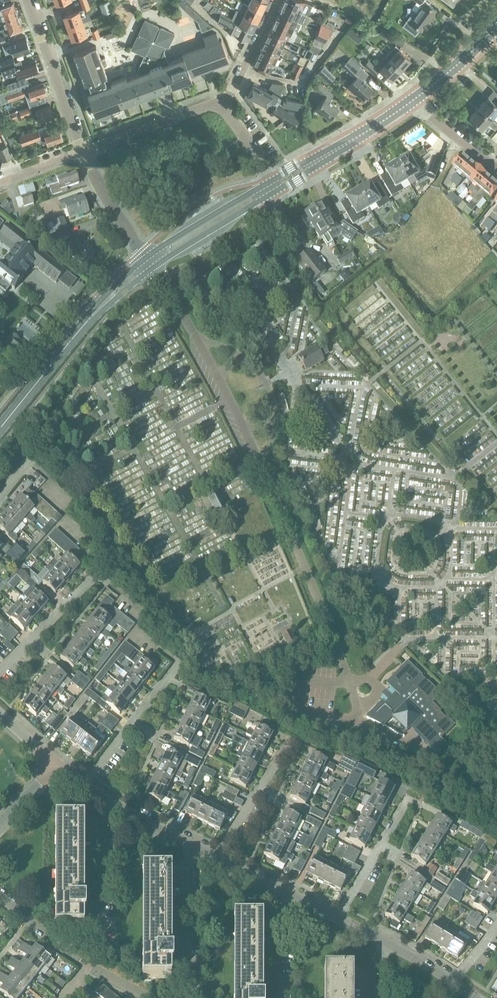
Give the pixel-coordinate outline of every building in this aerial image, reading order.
[(81,2),(83,10),(90,8),(88,0),(87,0),(81,2)] [(213,27),(188,5),(182,0),(174,0),(198,22),(201,32),(213,27)] [(249,4),(262,12),(267,1),(264,0),(251,0),(249,4)] [(301,12),(303,7),(303,8),(305,2),(301,0),(284,0),(283,3),(301,12)] [(367,11),(375,14),(381,0),(371,0),(367,11)] [(425,30),(431,23),(428,22),(437,10),(425,1),(410,21),(422,30),(423,29),(425,30)] [(262,12),(249,4),(244,2),(240,9),(245,12),(244,14),(257,21),(262,12)] [(299,16),(301,12),(283,3),(279,12),(297,21),(299,16)] [(1,13),(4,21),(18,16),(17,14),(15,10),(15,9),(13,4),(0,8),(0,14),(1,13)] [(122,7),(117,8),(120,20),(125,19),(122,7)] [(68,27),(82,22),(81,17),(85,15),(83,9),(74,12),(73,10),(66,12),(67,15),(64,16),(68,27)] [(235,10),(232,18),(231,20),(253,30),(257,21),(235,10)] [(294,26),(297,21),(279,12),(274,21),(292,30),(294,26)] [(239,24),(234,21),(231,20),(232,18),(221,13),(218,17),(230,22),(227,29),(234,34),(247,41),(253,30),(239,24)] [(6,28),(2,29),(3,33),(3,34),(8,33),(22,29),(20,22),(18,17),(18,16),(4,21),(6,28)] [(92,91),(87,92),(97,117),(110,112),(109,108),(192,77),(191,74),(229,60),(221,39),(220,39),(217,32),(203,37),(206,45),(183,53),(184,56),(162,64),(162,63),(161,63),(160,59),(172,33),(146,21),(133,47),(154,57),(157,65),(149,68),(150,69),(127,77),(126,76),(111,81),(112,83),(108,85),(105,76),(109,75),(102,58),(106,57),(105,53),(100,54),(96,44),(74,52),(86,83),(89,82),(92,91)] [(290,34),(292,30),(274,21),(270,31),(288,39),(290,34)] [(82,22),(68,27),(72,39),(76,37),(76,40),(83,37),(82,35),(91,32),(89,26),(85,28),(82,22)] [(330,29),(325,26),(321,24),(317,30),(327,36),(331,29),(330,29)] [(97,28),(91,31),(94,39),(101,37),(97,28)] [(352,30),(347,36),(351,39),(355,32),(352,30)] [(288,39),(270,31),(266,39),(282,47),(284,43),(290,46),(289,48),(297,51),(300,45),(288,39)] [(324,42),(327,36),(317,31),(315,37),(312,43),(317,45),(320,39),(324,42)] [(402,45),(405,40),(392,32),(389,38),(402,45)] [(30,49),(25,36),(10,41),(12,48),(5,50),(7,57),(0,59),(0,68),(1,67),(15,62),(13,55),(30,49)] [(295,53),(282,47),(266,39),(261,48),(278,55),(280,50),(284,52),(283,55),(288,57),(292,58),(295,53)] [(274,64),(278,55),(261,48),(257,57),(274,64)] [(389,59),(401,69),(402,68),(403,69),(407,64),(406,64),(410,59),(399,48),(389,59)] [(285,69),(274,64),(257,57),(253,65),(269,73),(271,69),(282,75),(285,69)] [(363,99),(373,89),(367,83),(363,80),(369,74),(351,57),(343,65),(356,77),(348,86),(355,94),(356,92),(363,99)] [(391,79),(401,69),(389,59),(380,69),(391,79)] [(15,62),(1,67),(5,77),(17,73),(19,79),(39,71),(35,60),(23,65),(21,60),(15,62)] [(376,75),(380,70),(369,60),(365,65),(376,75)] [(300,72),(303,66),(296,63),(293,71),(300,72)] [(324,65),(317,73),(329,84),(336,77),(324,65)] [(329,119),(338,108),(329,100),(334,94),(320,82),(315,88),(326,97),(315,109),(322,114),(323,113),(329,119)] [(42,83),(28,88),(26,84),(19,86),(0,93),(0,101),(1,104),(30,94),(32,99),(46,94),(42,83)] [(278,104),(285,92),(283,84),(276,83),(275,84),(281,87),(278,92),(273,89),(271,92),(253,83),(245,98),(250,104),(254,98),(265,104),(266,102),(274,107),(272,112),(296,127),(302,118),(278,104)] [(496,123),(496,122),(496,101),(495,103),(489,97),(479,107),(496,123)] [(302,109),(304,101),(284,98),(282,106),(302,109)] [(39,122),(53,118),(49,105),(35,110),(39,122)] [(21,117),(32,113),(30,107),(19,111),(21,117)] [(496,123),(479,107),(470,118),(482,129),(488,122),(495,129),(496,127),(496,124),(496,123)] [(49,145),(63,140),(59,128),(45,133),(49,145)] [(23,144),(41,138),(38,129),(20,135),(23,144)] [(12,157),(7,146),(0,149),(0,155),(3,161),(12,157)] [(454,183),(471,163),(462,154),(452,166),(459,171),(451,181),(454,183)] [(395,161),(407,181),(414,177),(417,183),(425,178),(422,172),(419,173),(408,156),(403,159),(402,157),(395,161)] [(432,158),(426,174),(435,177),(441,161),(432,158)] [(400,185),(407,181),(395,161),(389,165),(390,167),(385,170),(391,180),(384,184),(392,197),(403,190),(400,185)] [(472,182),(481,171),(471,163),(454,183),(458,186),(466,177),(472,182)] [(471,204),(491,179),(481,171),(472,182),(478,188),(467,200),(471,204)] [(53,195),(67,190),(66,188),(78,184),(75,173),(57,179),(58,184),(50,187),(53,195)] [(471,204),(475,207),(486,195),(491,199),(496,192),(496,184),(491,179),(471,204)] [(363,184),(357,188),(368,208),(376,204),(379,209),(390,203),(382,190),(376,194),(370,184),(365,186),(363,184)] [(361,213),(368,208),(357,188),(350,192),(351,194),(346,197),(352,208),(345,212),(353,224),(364,218),(361,213)] [(24,207),(34,203),(31,194),(21,198),(24,207)] [(458,208),(462,204),(459,201),(462,196),(460,194),(452,203),(458,208)] [(77,200),(76,197),(58,203),(61,211),(66,209),(70,219),(88,213),(83,197),(77,200)] [(314,209),(328,234),(331,238),(338,234),(336,229),(337,229),(323,204),(314,209)] [(36,218),(41,214),(36,208),(31,213),(36,218)] [(313,227),(320,239),(328,234),(314,209),(313,209),(312,208),(308,210),(309,212),(305,214),(306,216),(304,217),(311,228),(313,227)] [(7,211),(10,219),(24,215),(22,211),(13,214),(12,210),(7,211)] [(56,232),(67,228),(64,218),(53,222),(56,232)] [(486,228),(491,221),(488,219),(483,225),(486,228)] [(491,221),(486,228),(490,230),(495,224),(491,221)] [(6,294),(11,287),(14,290),(34,266),(57,284),(66,272),(39,251),(35,256),(21,244),(25,240),(7,226),(0,235),(0,242),(12,252),(0,268),(0,290),(6,294)] [(67,228),(56,232),(59,241),(70,237),(67,228)] [(485,234),(481,239),(487,243),(491,238),(485,234)] [(49,237),(43,242),(47,247),(53,243),(49,237)] [(311,282),(325,271),(311,248),(301,255),(296,248),(289,253),(311,282)] [(340,264),(354,256),(351,251),(337,259),(340,264)] [(443,257),(433,267),(443,278),(454,269),(443,257)] [(345,269),(338,275),(344,281),(350,276),(345,269)] [(12,331),(5,339),(20,352),(27,344),(18,335),(19,333),(14,329),(12,331)] [(168,333),(163,337),(169,345),(174,340),(168,333)] [(328,352),(324,346),(317,350),(315,346),(299,356),(307,370),(323,361),(321,356),(328,352)] [(413,450),(411,458),(424,462),(426,454),(413,450)] [(26,502),(34,493),(28,488),(20,497),(12,506),(25,518),(30,522),(33,518),(28,514),(33,509),(39,514),(48,505),(39,497),(30,506),(26,502)] [(30,506),(39,497),(34,493),(26,502),(30,506)] [(216,514),(225,510),(217,494),(209,499),(216,514)] [(412,494),(411,502),(422,503),(423,496),(412,494)] [(44,518),(52,509),(48,505),(39,514),(44,518)] [(17,527),(25,518),(12,506),(3,515),(17,527)] [(51,519),(57,513),(52,509),(44,518),(49,522),(51,519)] [(61,517),(57,513),(51,519),(56,523),(61,517)] [(17,527),(3,515),(0,519),(0,530),(13,542),(17,537),(11,533),(17,527)] [(52,542),(60,533),(56,529),(47,538),(52,542)] [(33,542),(36,545),(45,536),(41,533),(33,542)] [(57,546),(65,537),(60,533),(52,542),(57,546)] [(61,550),(69,541),(65,537),(57,546),(61,550)] [(59,564),(71,575),(79,566),(70,558),(78,549),(69,541),(61,550),(66,555),(62,560),(57,556),(53,560),(58,564),(59,564)] [(28,554),(36,545),(33,542),(24,551),(28,554)] [(12,548),(24,559),(27,555),(15,544),(12,548)] [(35,559),(43,550),(39,547),(31,556),(35,559)] [(19,564),(24,559),(12,548),(7,553),(19,564)] [(63,584),(71,575),(59,564),(58,564),(53,560),(45,569),(50,573),(63,584)] [(30,579),(34,575),(23,565),(19,569),(30,579)] [(54,593),(63,584),(50,573),(45,569),(37,578),(54,593)] [(25,585),(30,580),(19,570),(14,575),(25,585)] [(27,601),(39,612),(47,603),(30,588),(22,597),(26,601),(27,601)] [(31,621),(39,612),(27,601),(26,601),(22,597),(21,597),(26,601),(22,606),(17,602),(14,606),(19,610),(31,621)] [(23,631),(31,621),(19,610),(14,606),(5,615),(10,619),(23,631)] [(108,619),(116,610),(111,606),(104,615),(108,619)] [(116,625),(113,622),(108,619),(104,615),(98,610),(90,620),(103,631),(103,630),(107,625),(112,629),(116,625)] [(113,622),(120,613),(116,610),(108,619),(113,622)] [(118,626),(125,617),(120,613),(113,622),(116,625),(118,626)] [(122,630),(129,621),(125,617),(118,626),(122,630)] [(109,635),(103,630),(103,631),(90,620),(82,630),(96,640),(100,635),(105,639),(109,635)] [(129,621),(122,630),(127,633),(134,624),(129,621)] [(3,630),(13,639),(17,634),(8,625),(3,630)] [(188,627),(182,631),(184,636),(191,632),(188,627)] [(13,639),(3,630),(0,634),(0,636),(9,643),(13,639)] [(96,640),(82,630),(75,639),(88,650),(88,649),(92,644),(98,648),(101,644),(96,640)] [(288,649),(297,645),(290,632),(282,637),(288,649)] [(88,649),(88,650),(75,639),(67,649),(80,659),(85,653),(90,658),(94,654),(88,649)] [(108,650),(112,653),(119,644),(116,641),(108,650)] [(122,655),(129,646),(124,642),(117,651),(122,655)] [(126,659),(134,649),(129,646),(122,655),(126,659)] [(73,669),(77,663),(82,667),(86,664),(67,649),(60,658),(73,669)] [(131,663),(139,653),(134,649),(126,659),(131,663)] [(104,663),(112,653),(108,650),(101,660),(104,663)] [(114,664),(122,655),(117,651),(109,661),(114,664)] [(135,666),(128,675),(141,686),(155,668),(147,662),(148,660),(139,653),(131,663),(135,666)] [(97,672),(104,663),(101,660),(94,669),(97,672)] [(455,725),(432,702),(441,693),(408,660),(385,682),(392,690),(375,707),(384,716),(389,711),(393,715),(391,716),(406,731),(411,726),(415,730),(413,732),(424,742),(425,741),(429,744),(427,746),(435,753),(445,743),(440,738),(445,733),(446,734),(455,725)] [(106,674),(114,664),(109,661),(102,671),(106,674)] [(57,688),(58,687),(62,682),(67,686),(70,682),(52,668),(44,678),(57,688)] [(98,683),(106,674),(102,671),(94,680),(98,683)] [(74,678),(85,686),(89,681),(78,673),(74,678)] [(133,695),(141,686),(128,675),(124,680),(119,677),(115,682),(119,685),(120,685),(133,695)] [(63,692),(57,688),(44,678),(37,687),(50,697),(55,691),(60,695),(63,692)] [(81,692),(85,686),(74,678),(70,683),(81,692)] [(126,705),(133,695),(120,685),(119,685),(116,690),(112,687),(108,692),(112,695),(112,694),(113,694),(126,705)] [(50,697),(37,687),(30,696),(43,706),(47,701),(53,705),(55,702),(50,697)] [(84,695),(89,699),(95,704),(99,699),(88,690),(84,695)] [(118,715),(126,705),(113,694),(109,699),(104,695),(100,701),(118,715)] [(79,711),(89,699),(84,695),(74,707),(79,711)] [(40,710),(45,715),(48,711),(43,707),(43,706),(30,696),(22,706),(35,716),(40,710)] [(189,706),(204,714),(210,703),(194,696),(189,706)] [(67,710),(74,700),(71,698),(64,707),(67,710)] [(199,725),(204,714),(189,706),(184,717),(199,725)] [(242,720),(245,714),(232,708),(229,713),(242,720)] [(59,718),(62,721),(67,715),(63,712),(59,718)] [(104,719),(114,727),(118,722),(108,714),(104,719)] [(71,742),(82,727),(76,723),(79,719),(75,716),(72,719),(71,719),(60,733),(71,742)] [(62,721),(59,718),(57,717),(50,727),(55,731),(62,721)] [(194,735),(199,725),(184,717),(178,728),(194,735)] [(110,732),(114,727),(104,719),(100,725),(110,732)] [(209,730),(211,731),(215,733),(221,722),(216,720),(214,725),(212,724),(209,730)] [(80,749),(91,735),(86,731),(90,726),(85,722),(82,727),(71,742),(80,749)] [(219,734),(224,736),(229,725),(224,723),(220,730),(219,734)] [(204,735),(207,730),(200,725),(197,731),(204,735)] [(252,738),(267,745),(273,734),(257,726),(254,732),(249,729),(246,734),(252,737),(252,738)] [(202,740),(194,735),(178,728),(173,739),(188,747),(189,746),(191,747),(188,753),(201,759),(204,754),(197,750),(202,740)] [(213,736),(215,733),(211,731),(206,741),(210,743),(213,736)] [(218,747),(224,736),(219,734),(214,744),(218,747)] [(91,735),(80,749),(90,757),(101,743),(91,735)] [(262,756),(267,745),(252,738),(252,737),(249,743),(243,740),(241,745),(246,748),(262,756)] [(212,758),(218,747),(214,744),(210,752),(208,756),(212,758)] [(256,767),(262,756),(246,748),(241,759),(256,767)] [(425,749),(419,755),(431,766),(436,760),(425,749)] [(161,763),(176,771),(181,761),(198,769),(201,763),(177,751),(174,756),(166,752),(161,763)] [(306,765),(321,772),(324,767),(332,772),(335,766),(311,754),(309,759),(307,758),(304,764),(306,765)] [(350,774),(353,769),(356,764),(343,757),(337,767),(350,774)] [(251,777),(256,767),(241,759),(235,770),(251,777)] [(361,762),(357,770),(372,778),(377,770),(361,762)] [(182,774),(176,771),(161,763),(155,774),(171,781),(173,776),(179,780),(182,774)] [(316,783),(316,782),(318,779),(324,782),(327,776),(321,772),(306,765),(301,775),(316,783)] [(200,772),(206,775),(213,778),(216,773),(202,767),(200,772)] [(354,769),(346,785),(350,788),(359,771),(357,770),(357,771),(354,769)] [(245,789),(251,777),(235,770),(230,781),(245,789)] [(199,789),(206,775),(200,772),(193,786),(199,789)] [(166,792),(171,781),(155,774),(150,784),(166,792)] [(310,793),(316,783),(301,775),(295,786),(310,793)] [(187,789),(191,782),(192,779),(188,776),(182,787),(187,789)] [(332,791),(336,793),(341,783),(338,781),(332,791)] [(173,796),(166,792),(150,784),(144,796),(160,803),(163,798),(170,801),(173,796)] [(349,799),(354,789),(350,788),(346,785),(345,785),(340,795),(349,799)] [(225,792),(236,797),(238,792),(227,786),(225,792)] [(305,805),(310,793),(295,786),(289,797),(305,805)] [(371,797),(386,805),(389,800),(391,801),(393,795),(392,794),(376,786),(371,797)] [(331,804),(336,793),(332,791),(327,802),(331,804)] [(180,800),(185,802),(188,795),(184,792),(183,794),(179,792),(176,798),(180,800)] [(233,803),(236,797),(225,792),(222,798),(233,803)] [(334,805),(339,808),(344,797),(339,795),(336,802),(334,805)] [(180,800),(176,798),(174,796),(172,800),(177,802),(173,810),(179,813),(185,802),(180,800)] [(197,820),(205,803),(193,797),(185,813),(197,820)] [(381,816),(386,805),(371,797),(365,808),(381,816)] [(208,825),(216,809),(205,803),(197,820),(208,825)] [(333,818),(339,808),(334,805),(329,816),(333,818)] [(375,827),(381,816),(365,808),(360,819),(375,827)] [(216,809),(208,825),(219,831),(227,815),(216,809)] [(323,820),(325,815),(313,809),(310,814),(323,820)] [(280,822),(295,830),(301,819),(285,811),(280,822)] [(430,826),(445,835),(448,830),(453,833),(456,828),(437,816),(430,826)] [(318,829),(321,824),(309,817),(306,823),(318,829)] [(84,928),(84,915),(84,893),(84,819),(55,819),(54,928),(84,928)] [(370,837),(375,827),(360,819),(354,829),(370,837)] [(290,841),(295,830),(280,822),(274,833),(290,841)] [(480,839),(484,834),(471,826),(462,822),(459,827),(468,831),(480,839)] [(438,845),(445,835),(430,826),(424,836),(438,845)] [(321,833),(327,836),(335,840),(337,835),(324,828),(321,833)] [(364,848),(370,837),(354,829),(349,840),(364,848)] [(285,851),(290,841),(274,833),(269,843),(285,851)] [(320,849),(327,836),(321,833),(314,847),(320,849)] [(479,852),(485,842),(494,848),(496,844),(496,843),(484,834),(480,839),(474,849),(479,852)] [(432,856),(438,845),(424,836),(417,846),(432,856)] [(308,850),(311,843),(313,839),(309,837),(304,848),(308,850)] [(294,856),(285,851),(269,843),(263,855),(279,863),(281,858),(291,863),(294,856)] [(425,866),(432,856),(417,846),(411,857),(425,866)] [(346,853),(357,858),(360,852),(349,847),(346,853)] [(459,858),(463,861),(469,851),(465,848),(459,858)] [(468,859),(472,862),(479,852),(474,849),(470,856),(468,859)] [(353,865),(357,858),(346,853),(343,859),(353,865)] [(325,864),(320,861),(322,857),(316,854),(314,858),(306,874),(317,879),(325,864)] [(456,871),(463,861),(459,858),(452,868),(456,871)] [(300,873),(305,863),(299,859),(294,870),(300,873)] [(466,872),(472,862),(468,859),(463,866),(461,869),(466,872)] [(329,885),(336,870),(325,864),(317,879),(329,885)] [(432,875),(437,869),(430,864),(426,871),(432,875)] [(495,869),(488,864),(484,869),(491,874),(496,878),(496,865),(495,869)] [(380,866),(378,876),(387,878),(389,867),(380,866)] [(171,979),(171,965),(171,940),(171,869),(142,869),(142,978),(171,979)] [(459,882),(466,872),(461,869),(455,879),(459,882)] [(336,870),(329,885),(340,891),(348,875),(336,870)] [(447,886),(450,881),(438,873),(434,878),(447,886)] [(404,885),(419,893),(422,888),(428,892),(431,887),(411,874),(404,885)] [(491,874),(485,884),(496,892),(496,878),(491,874)] [(453,892),(459,882),(455,879),(445,895),(450,899),(458,903),(462,898),(453,892)] [(442,894),(445,889),(432,881),(430,886),(442,894)] [(366,889),(374,897),(380,891),(373,883),(366,889)] [(496,897),(496,892),(485,884),(478,894),(493,904),(496,897)] [(412,904),(419,893),(404,885),(401,890),(399,889),(396,893),(412,904)] [(493,904),(478,894),(474,891),(470,897),(475,900),(472,905),(486,914),(493,904)] [(406,914),(412,904),(396,893),(396,894),(398,895),(391,905),(406,914)] [(443,911),(450,899),(445,895),(437,908),(443,911)] [(429,914),(431,911),(436,904),(431,901),(425,912),(429,914)] [(414,919),(406,914),(391,905),(385,916),(399,925),(402,919),(410,924),(414,919)] [(468,917),(479,924),(482,918),(471,912),(468,917)] [(421,924),(425,926),(430,919),(426,916),(421,924)] [(262,917),(233,917),(232,997),(261,997),(262,917)] [(476,929),(479,924),(468,917),(465,923),(476,929)] [(425,926),(421,924),(420,923),(413,933),(419,937),(425,926)] [(435,945),(445,930),(434,923),(424,938),(435,945)] [(446,952),(456,937),(445,930),(435,945),(446,952)] [(456,937),(446,952),(457,959),(466,943),(456,937)] [(20,947),(44,967),(51,959),(35,946),(32,950),(23,943),(20,947)] [(39,973),(44,967),(20,947),(17,950),(26,957),(24,960),(39,973)] [(39,973),(24,960),(20,965),(11,958),(9,961),(33,981),(39,973)] [(27,988),(33,981),(9,961),(6,965),(14,972),(12,975),(27,988)] [(353,969),(324,969),(324,997),(352,997),(353,969)] [(12,975),(8,980),(0,973),(0,979),(21,996),(27,988),(12,975)] [(21,996),(0,979),(0,984),(3,987),(0,990),(0,991),(8,997),(19,997),(21,996)] [(101,984),(94,991),(103,997),(118,997),(101,984)]
